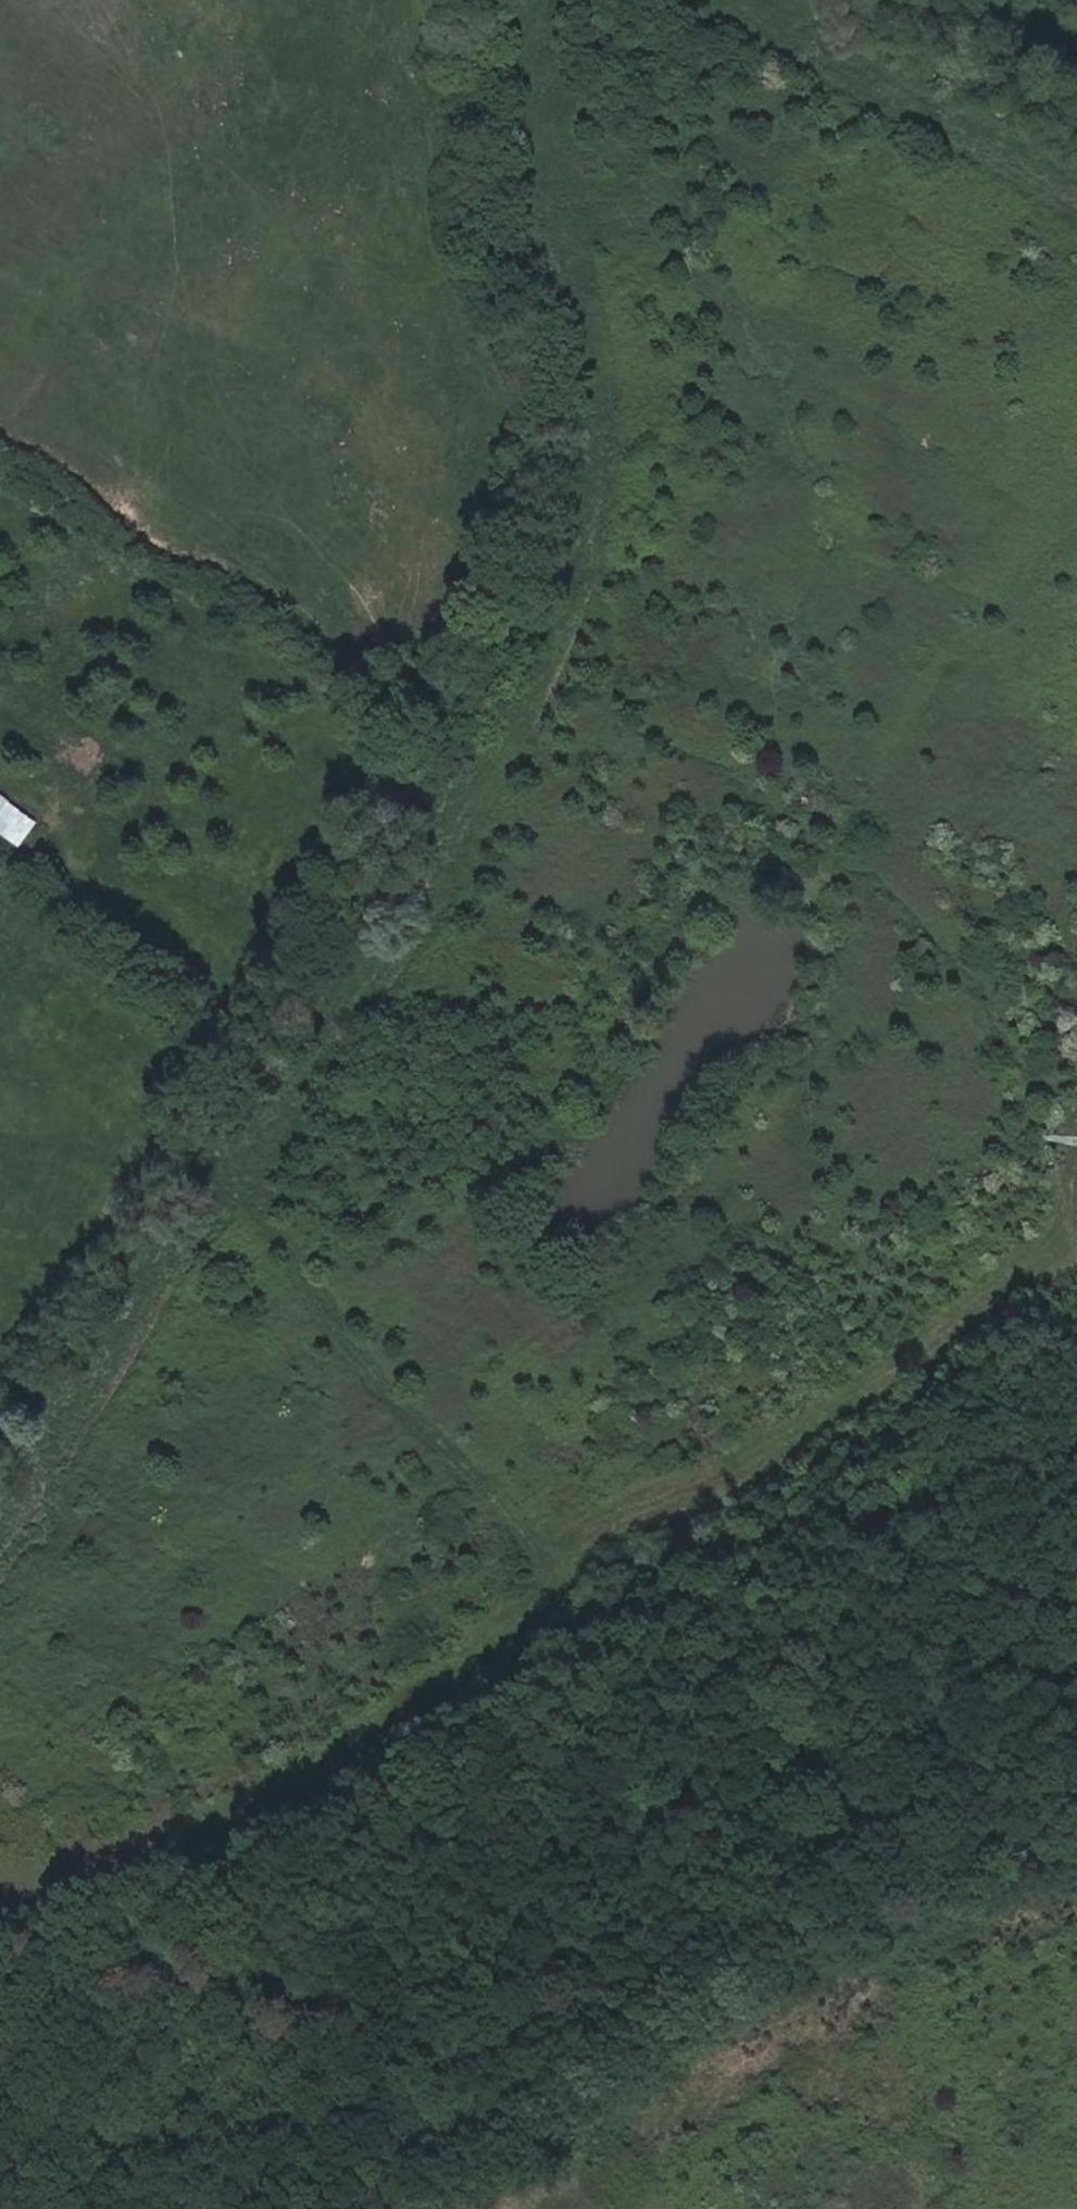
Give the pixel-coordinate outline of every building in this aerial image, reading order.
[(22,845),(41,818),(0,790),(0,829),(22,845)]
